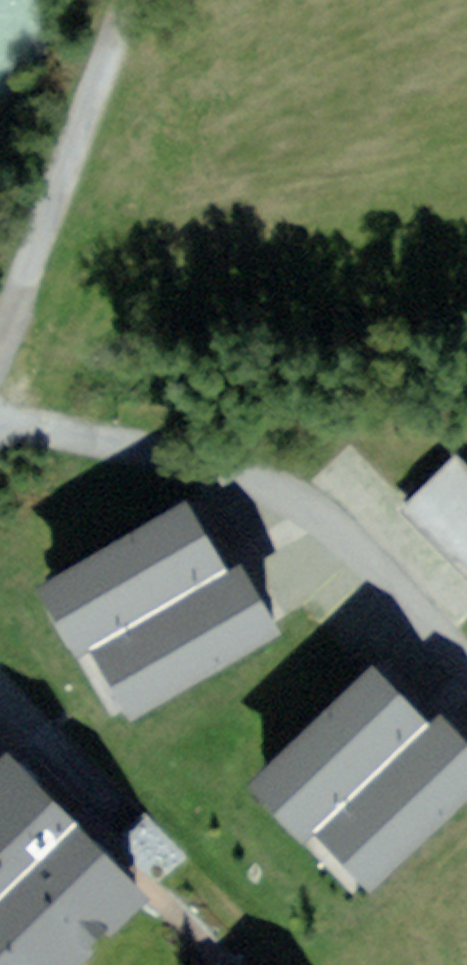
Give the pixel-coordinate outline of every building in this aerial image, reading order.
[(402,512),(445,554),(466,575),(466,467),(456,457),(402,512)] [(238,572),(232,576),(227,567),(210,539),(188,503),(47,590),(92,662),(97,659),(142,731),(283,644),(272,626),(260,608),(238,572)] [(371,673),(255,780),(314,844),(327,832),(430,738),(425,732),(401,706),(374,676),(371,673)] [(327,832),(389,899),(466,827),(466,747),(446,724),(430,738),(327,832)] [(10,762),(0,771),(0,964),(69,964),(141,901),(94,851),(10,762)]
